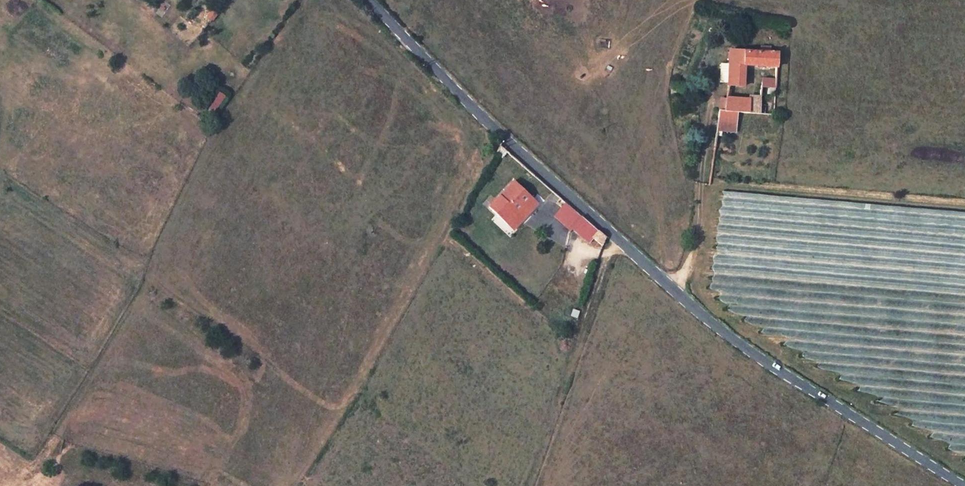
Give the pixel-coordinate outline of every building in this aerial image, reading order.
[(728,75),(727,85),(744,86),(744,65),(777,67),(777,53),(769,53),(761,52),(729,51),(728,65),(728,75)] [(776,79),(761,78),(761,86),(776,88),(776,79)] [(685,86),(673,84),(671,92),(684,94),(685,86)] [(716,130),(734,132),(737,112),(758,113),(759,104),(759,97),(749,96),(749,99),(725,97),(725,101),(724,110),(719,110),(716,130)] [(455,100),(446,109),(455,117),(462,108),(455,100)] [(194,126),(204,135),(210,125),(200,118),(194,126)] [(503,157),(507,152),(500,145),(496,152),(503,157)] [(509,224),(534,199),(515,181),(491,206),(509,224)] [(515,229),(539,204),(534,199),(509,224),(515,229)] [(573,226),(589,240),(593,236),(601,244),(604,236),(582,217),(577,223),(573,226)]
